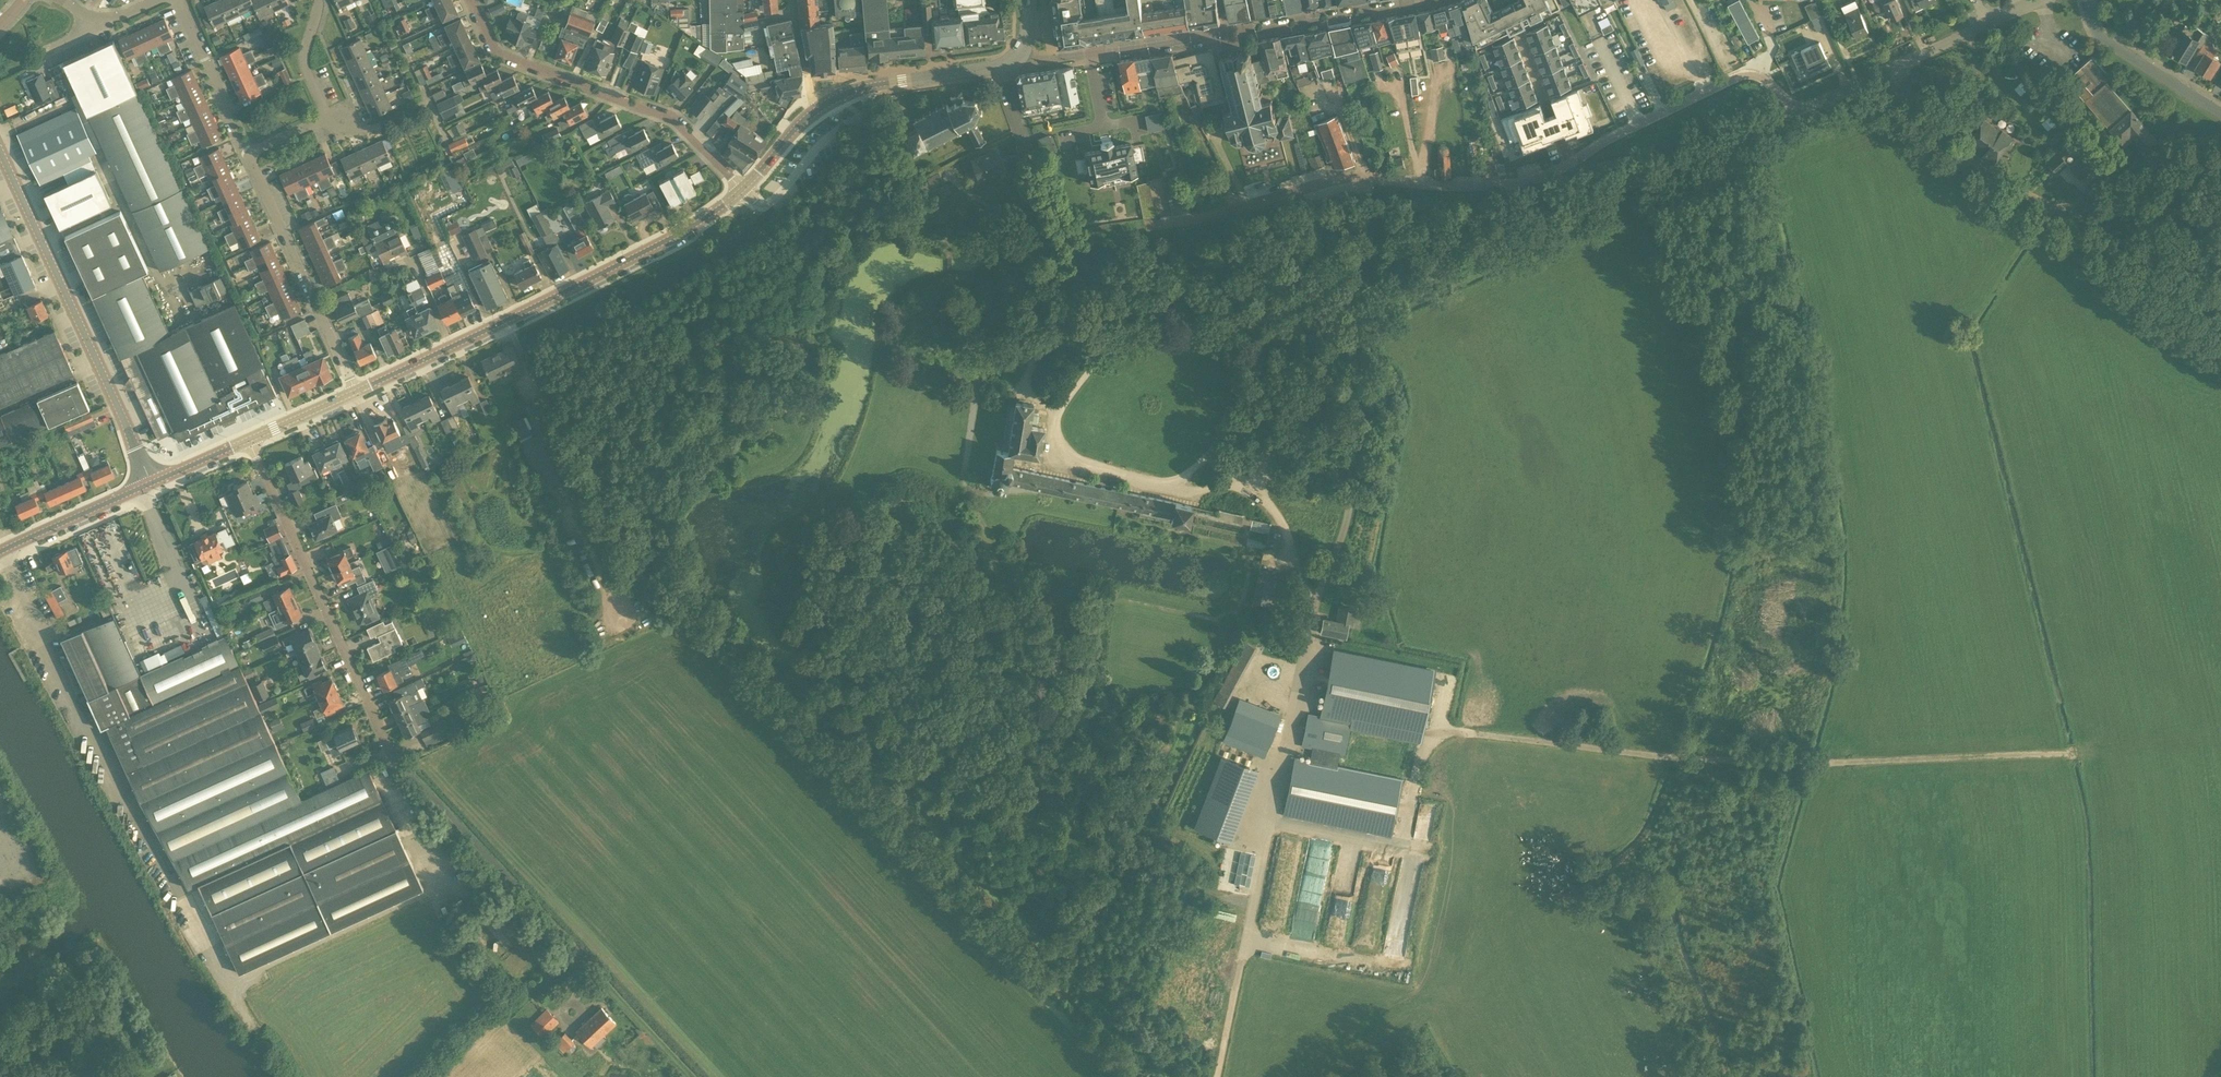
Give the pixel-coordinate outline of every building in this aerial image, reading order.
[(227,21),(218,0),(204,7),(213,27),(227,21)] [(218,0),(227,21),(241,14),(235,0),(218,0)] [(241,14),(254,8),(251,0),(235,0),(241,14)] [(269,0),(251,0),(254,8),(259,18),(274,11),(269,0)] [(274,11),(289,4),(287,0),(269,0),(274,11)] [(352,0),(335,0),(338,8),(352,2),(352,0)] [(397,0),(396,0),(384,6),(385,8),(386,8),(387,11),(393,9),(394,11),(400,8),(397,0)] [(436,5),(433,6),(432,5),(425,9),(428,15),(453,3),(452,0),(433,0),(436,5)] [(710,17),(711,27),(711,48),(716,51),(726,51),(744,49),(744,37),(743,30),(744,22),(744,13),(744,4),(736,4),(736,0),(710,0),(710,17)] [(758,4),(763,3),(764,11),(777,10),(776,0),(757,0),(758,4)] [(823,0),(810,0),(798,1),(799,14),(818,11),(817,5),(823,4),(823,0)] [(836,17),(859,15),(858,0),(834,0),(836,17)] [(887,0),(864,0),(866,30),(868,58),(879,57),(890,56),(890,55),(906,54),(925,52),(923,32),(922,24),(889,28),(887,0)] [(922,4),(920,4),(922,24),(923,32),(932,31),(933,44),(947,43),(961,42),(1003,37),(1001,19),(998,19),(997,12),(990,12),(984,7),(984,2),(985,2),(985,0),(952,0),(953,6),(954,6),(954,7),(958,7),(958,16),(948,17),(948,14),(940,15),(940,18),(932,18),(931,3),(922,4)] [(1057,47),(1132,36),(1220,22),(1217,0),(1050,0),(1057,47)] [(1230,20),(1252,17),(1248,0),(1226,0),(1230,20)] [(1252,17),(1272,14),(1269,0),(1248,0),(1252,17)] [(1272,14),(1287,11),(1285,0),(1269,0),(1272,14)] [(1289,11),(1303,9),(1301,0),(1286,0),(1289,11)] [(1304,9),(1320,6),(1318,0),(1302,0),(1304,9)] [(1461,1),(1464,11),(1462,12),(1470,36),(1472,35),(1473,39),(1477,48),(1495,40),(1495,39),(1494,39),(1493,37),(1510,29),(1501,10),(1502,9),(1501,8),(1500,9),(1500,10),(1493,13),(1487,0),(1464,0),(1461,1)] [(1514,3),(1514,2),(1512,3),(1513,4),(1514,4),(1523,23),(1530,19),(1531,22),(1561,8),(1557,0),(1519,0),(1514,3)] [(1600,0),(1571,0),(1579,15),(1602,3),(1600,0)] [(1728,5),(1748,43),(1760,37),(1740,0),(1738,0),(1728,5)] [(1896,0),(1877,0),(1872,2),(1878,14),(1886,10),(1891,20),(1894,19),(1895,20),(1896,20),(1897,20),(1898,20),(1899,19),(1900,18),(1900,17),(1900,16),(1903,15),(1896,0)] [(1912,0),(1916,11),(1923,8),(1922,6),(1934,0),(1912,0)] [(488,7),(491,14),(506,9),(503,1),(488,7)] [(1447,6),(1451,20),(1446,21),(1450,33),(1450,34),(1462,31),(1465,42),(1473,39),(1472,35),(1470,36),(1462,12),(1464,11),(1461,1),(1447,6)] [(1853,38),(1868,31),(1855,1),(1842,6),(1845,14),(1853,30),(1850,32),(1853,38)] [(453,3),(428,15),(430,20),(436,17),(438,22),(443,20),(458,13),(453,3)] [(1507,5),(1501,8),(1502,9),(1501,10),(1510,29),(1516,26),(1523,23),(1514,4),(1513,4),(1512,3),(1507,5)] [(1805,6),(1811,19),(1818,16),(1811,3),(1805,6)] [(559,37),(560,38),(557,47),(559,47),(556,56),(563,59),(564,60),(567,62),(569,61),(571,61),(577,44),(583,46),(586,39),(587,40),(590,36),(597,14),(573,5),(565,26),(564,25),(559,37)] [(1441,35),(1450,33),(1446,21),(1451,20),(1447,6),(1432,10),(1436,27),(1439,26),(1441,35)] [(518,12),(515,20),(510,18),(505,31),(511,34),(509,40),(522,45),(529,27),(537,30),(544,10),(537,7),(534,16),(521,11),(518,12)] [(689,8),(676,9),(676,25),(684,30),(692,36),(692,34),(702,41),(701,24),(697,24),(697,25),(690,25),(689,8)] [(757,10),(744,13),(744,22),(758,19),(757,10)] [(1436,28),(1436,27),(1432,10),(1418,13),(1422,31),(1436,28)] [(281,16),(285,24),(293,20),(289,11),(281,16)] [(818,11),(799,14),(801,26),(825,23),(825,17),(819,18),(818,11)] [(368,14),(371,25),(378,23),(375,12),(368,14)] [(1398,52),(1423,47),(1415,14),(1396,18),(1396,16),(1386,18),(1398,52)] [(356,26),(351,16),(344,20),(348,29),(356,26)] [(602,17),(596,29),(602,32),(609,20),(602,17)] [(628,29),(631,21),(621,17),(611,40),(622,46),(624,42),(623,41),(624,40),(625,41),(630,30),(628,29)] [(401,26),(407,23),(405,18),(398,21),(401,26)] [(445,25),(448,31),(445,32),(444,32),(437,35),(440,41),(465,29),(460,18),(445,25)] [(1393,40),(1387,21),(1386,18),(1352,25),(1359,48),(1377,42),(1378,45),(1393,40)] [(171,49),(167,41),(174,38),(165,19),(153,24),(166,52),(171,49)] [(744,22),(743,30),(750,29),(759,28),(758,19),(744,22)] [(776,32),(792,28),(790,19),(767,24),(769,33),(776,31),(776,32)] [(624,42),(622,46),(631,50),(629,54),(623,64),(630,68),(635,56),(644,35),(635,31),(638,24),(631,21),(628,29),(630,30),(625,41),(624,40),(623,41),(624,42)] [(407,23),(401,26),(403,32),(410,29),(407,23)] [(832,23),(803,27),(802,27),(801,27),(806,55),(809,55),(811,73),(836,71),(832,23)] [(153,24),(142,29),(150,49),(156,46),(160,55),(166,52),(153,24)] [(1530,43),(1551,35),(1547,24),(1526,32),(1530,43)] [(1359,48),(1352,25),(1351,25),(1329,29),(1336,54),(1347,51),(1349,57),(1350,60),(1339,64),(1345,82),(1357,79),(1368,75),(1365,64),(1361,53),(1359,48)] [(2188,27),(2185,33),(2180,30),(2169,51),(2186,62),(2197,45),(2201,47),(2209,34),(2195,26),(2193,30),(2188,27)] [(246,38),(263,33),(261,28),(245,33),(246,38)] [(776,31),(769,33),(771,42),(781,40),(794,37),(792,28),(776,32),(776,31)] [(150,49),(142,29),(130,35),(143,63),(148,60),(144,52),(150,49)] [(465,29),(440,41),(442,46),(445,44),(447,49),(454,46),(455,46),(470,39),(465,29)] [(1326,30),(1317,31),(1323,57),(1333,54),(1326,30)] [(1317,31),(1306,34),(1313,59),(1323,57),(1317,31)] [(2196,54),(2202,58),(2196,68),(2210,77),(2219,62),(2213,58),(2218,50),(2211,45),(2216,38),(2212,36),(2214,33),(2210,31),(2209,34),(2201,47),(2196,54)] [(863,45),(862,32),(850,33),(850,46),(852,68),(865,67),(864,57),(866,57),(866,51),(864,51),(863,45)] [(1315,65),(1314,62),(1313,59),(1306,34),(1305,32),(1294,34),(1282,36),(1291,70),(1295,81),(1297,80),(1299,86),(1310,83),(1313,80),(1313,79),(1320,76),(1315,65)] [(272,41),(268,33),(260,37),(264,44),(272,41)] [(1736,34),(1730,37),(1735,44),(1736,47),(1742,44),(1736,34)] [(143,63),(130,35),(118,40),(127,59),(134,56),(138,65),(143,63)] [(212,38),(215,45),(222,42),(219,35),(212,38)] [(432,44),(438,41),(435,35),(429,38),(432,44)] [(1551,35),(1530,43),(1534,54),(1555,45),(1551,35)] [(794,37),(781,40),(771,42),(774,56),(788,53),(789,57),(798,55),(794,37)] [(1264,57),(1269,73),(1276,71),(1278,78),(1289,75),(1281,37),(1260,39),(1264,57)] [(1461,50),(1457,37),(1452,38),(1456,51),(1461,50)] [(1497,56),(1517,48),(1513,37),(1492,46),(1497,56)] [(597,56),(600,48),(603,41),(596,38),(593,45),(584,67),(594,70),(599,57),(597,56)] [(346,62),(367,53),(360,39),(340,48),(346,62)] [(455,46),(457,52),(454,53),(454,52),(447,56),(450,62),(475,50),(470,39),(455,46)] [(556,43),(543,39),(540,48),(539,47),(538,48),(553,53),(553,52),(556,43)] [(644,40),(640,51),(648,54),(653,43),(644,40)] [(64,64),(87,113),(136,90),(113,41),(64,64)] [(404,43),(407,53),(412,51),(409,41),(404,43)] [(438,41),(432,44),(434,50),(441,47),(438,41)] [(1819,42),(1792,55),(1803,79),(1831,66),(1819,42)] [(277,52),(274,45),(267,48),(270,55),(277,52)] [(605,50),(600,48),(597,56),(599,57),(594,70),(605,74),(610,60),(612,61),(614,55),(612,54),(615,47),(607,45),(605,50)] [(1555,45),(1534,54),(1539,64),(1559,56),(1555,45)] [(852,68),(850,46),(838,47),(839,69),(852,68)] [(1433,61),(1445,59),(1442,46),(1431,49),(1433,61)] [(251,49),(242,53),(240,47),(220,56),(225,68),(254,55),(251,49)] [(722,57),(707,47),(700,56),(716,66),(722,57)] [(1645,63),(1637,47),(1631,50),(1639,66),(1645,63)] [(1517,48),(1497,56),(1501,67),(1521,59),(1517,48)] [(1195,79),(1213,49),(1174,59),(1180,82),(1180,83),(1192,79),(1193,78),(1195,79)] [(1219,74),(1213,49),(1195,79),(1198,81),(1197,82),(1201,102),(1225,96),(1220,74),(1219,74)] [(171,61),(177,59),(174,50),(167,52),(171,61)] [(475,50),(450,62),(452,67),(459,63),(459,62),(462,61),(465,68),(480,61),(475,50)] [(1269,73),(1264,57),(1252,60),(1252,57),(1252,56),(1252,55),(1251,55),(1250,52),(1252,50),(1251,50),(1250,51),(1241,53),(1240,52),(1239,53),(1230,55),(1229,56),(1223,58),(1222,57),(1221,57),(1221,58),(1221,59),(1221,60),(1223,60),(1224,67),(1223,67),(1223,68),(1225,68),(1227,78),(1225,79),(1226,80),(1227,80),(1229,89),(1228,89),(1228,90),(1230,90),(1230,91),(1228,92),(1230,98),(1232,98),(1232,99),(1230,100),(1231,101),(1232,100),(1235,110),(1227,112),(1226,111),(1225,112),(1227,114),(1231,132),(1229,132),(1229,134),(1231,133),(1232,139),(1231,140),(1232,142),(1233,141),(1237,142),(1237,144),(1238,144),(1238,143),(1243,141),(1245,143),(1247,141),(1250,144),(1249,147),(1251,147),(1251,145),(1256,147),(1256,148),(1257,148),(1257,147),(1261,146),(1262,147),(1263,147),(1262,145),(1265,142),(1267,143),(1267,141),(1265,141),(1267,136),(1270,137),(1270,134),(1275,133),(1276,136),(1278,136),(1279,139),(1293,135),(1288,117),(1284,118),(1283,114),(1275,116),(1272,102),(1273,100),(1272,99),(1271,101),(1263,103),(1261,93),(1263,93),(1262,92),(1261,92),(1260,90),(1262,90),(1261,84),(1259,84),(1259,83),(1260,82),(1260,80),(1270,78),(1269,73)] [(1383,69),(1378,51),(1369,54),(1375,71),(1383,69)] [(1399,63),(1394,52),(1386,56),(1392,67),(1399,63)] [(373,67),(367,53),(346,62),(353,76),(373,67)] [(788,53),(774,56),(777,69),(781,68),(783,76),(802,73),(798,55),(789,57),(788,53)] [(1172,54),(1162,55),(1152,57),(1157,80),(1158,84),(1160,97),(1181,93),(1182,96),(1186,96),(1180,83),(1180,82),(1174,59),(1172,54)] [(254,55),(225,68),(231,79),(250,70),(247,64),(256,60),(254,55)] [(271,60),(272,63),(274,67),(282,63),(279,56),(271,60)] [(635,56),(630,68),(637,71),(642,59),(635,56)] [(1563,66),(1559,56),(1539,64),(1543,74),(1563,66)] [(2158,140),(2131,109),(2107,82),(2112,77),(2093,56),(2065,81),(2069,86),(2071,84),(2109,128),(2098,138),(2118,161),(2130,151),(2122,141),(2130,134),(2146,151),(2158,140)] [(732,62),(736,68),(752,65),(751,58),(734,61),(732,62)] [(38,71),(48,66),(45,59),(34,64),(38,71)] [(1141,89),(1136,60),(1136,59),(1119,61),(1126,93),(1141,89)] [(1525,69),(1521,59),(1501,67),(1505,77),(1525,69)] [(635,86),(654,93),(663,68),(644,61),(635,86)] [(465,70),(469,78),(463,81),(465,86),(471,83),(482,78),(481,76),(486,74),(481,63),(465,70)] [(736,68),(745,76),(762,72),(760,63),(752,65),(736,68)] [(422,73),(429,70),(427,64),(420,67),(422,73)] [(1073,66),(1052,69),(1058,99),(1059,99),(1060,103),(1077,100),(1072,67),(1073,67),(1073,66)] [(1567,76),(1563,66),(1543,74),(1547,85),(1567,76)] [(379,80),(373,67),(353,76),(359,90),(379,80)] [(292,83),(285,68),(279,71),(279,72),(275,73),(277,76),(280,74),(286,86),(292,83)] [(1332,68),(1322,71),(1324,78),(1335,75),(1332,68)] [(172,78),(175,84),(166,88),(169,94),(197,81),(191,69),(172,78)] [(481,76),(482,78),(485,84),(479,87),(481,92),(487,89),(492,87),(491,84),(502,79),(497,69),(486,74),(481,76)] [(1023,109),(1058,103),(1052,69),(1038,72),(1038,71),(1034,71),(1034,72),(1027,73),(1018,74),(1015,78),(1016,80),(1018,87),(1017,89),(1018,93),(1019,94),(1020,100),(1019,101),(1020,103),(1021,104),(1021,106),(1023,109)] [(1529,79),(1525,69),(1505,77),(1509,87),(1529,79)] [(1647,69),(1638,73),(1651,100),(1660,96),(1647,69)] [(253,76),(250,70),(231,79),(236,91),(264,78),(261,72),(253,76)] [(429,70),(422,73),(425,79),(431,76),(429,70)] [(684,70),(680,74),(676,70),(672,79),(673,81),(668,86),(681,98),(692,87),(689,84),(691,82),(686,78),(689,75),(684,70)] [(56,86),(50,72),(45,74),(51,88),(56,86)] [(775,78),(775,79),(774,79),(773,76),(767,77),(766,72),(746,76),(747,84),(748,86),(748,90),(761,87),(761,91),(773,89),(773,93),(778,93),(779,99),(780,104),(788,107),(793,96),(800,94),(802,73),(783,76),(775,78)] [(748,86),(747,84),(732,73),(723,86),(740,98),(748,86)] [(41,74),(26,81),(36,102),(51,95),(41,74)] [(492,87),(494,91),(490,93),(494,100),(503,95),(519,88),(513,74),(502,79),(491,84),(492,87)] [(1567,76),(1547,85),(1551,95),(1572,87),(1567,76)] [(147,78),(135,84),(138,90),(150,84),(147,78)] [(267,83),(264,78),(236,91),(241,102),(261,93),(258,87),(267,83)] [(1529,79),(1509,87),(1513,98),(1534,90),(1529,79)] [(379,80),(359,90),(365,104),(386,94),(379,80)] [(461,80),(452,85),(455,91),(464,87),(461,80)] [(197,81),(169,94),(171,99),(180,95),(182,101),(202,92),(197,81)] [(514,94),(518,102),(512,105),(515,110),(527,105),(532,102),(530,100),(537,96),(532,86),(514,94)] [(2045,94),(2060,110),(2068,102),(2053,87),(2045,94)] [(432,93),(435,99),(446,94),(444,88),(432,93)] [(716,89),(709,97),(702,92),(689,108),(700,117),(713,101),(719,106),(726,97),(716,89)] [(182,189),(137,91),(136,90),(87,113),(87,115),(132,212),(160,271),(209,248),(182,189)] [(1538,100),(1534,90),(1513,98),(1517,109),(1538,100)] [(1576,90),(1575,90),(1552,99),(1566,135),(1578,130),(1576,125),(1588,121),(1576,90)] [(386,94),(365,104),(372,117),(392,108),(389,100),(397,97),(394,91),(386,94)] [(532,102),(527,105),(529,110),(531,116),(537,113),(548,107),(547,105),(553,101),(548,91),(537,96),(530,100),(532,102)] [(937,108),(937,107),(935,108),(936,109),(931,112),(930,110),(928,111),(929,112),(924,115),(923,113),(922,114),(922,116),(917,119),(916,117),(914,118),(915,119),(913,120),(916,128),(911,131),(906,133),(912,145),(922,140),(924,142),(926,148),(927,147),(928,149),(930,148),(929,146),(935,143),(935,145),(937,144),(936,143),(943,139),(943,141),(945,140),(944,139),(949,136),(950,138),(951,137),(951,135),(956,133),(957,134),(958,133),(958,132),(961,131),(959,128),(965,125),(975,144),(974,146),(975,147),(976,145),(980,143),(983,141),(985,142),(986,141),(984,140),(980,133),(981,132),(980,130),(979,131),(974,124),(975,123),(975,120),(978,112),(981,112),(981,110),(978,110),(975,102),(976,99),(975,99),(973,101),(964,100),(964,97),(963,97),(962,94),(962,92),(961,91),(960,93),(958,94),(956,95),(953,96),(952,97),(950,96),(950,98),(952,99),(955,104),(949,107),(947,103),(944,105),(944,103),(942,104),(943,106),(937,108)] [(182,101),(185,107),(177,111),(179,116),(207,104),(202,92),(182,101)] [(440,111),(457,103),(454,95),(437,103),(440,111)] [(548,107),(551,113),(545,115),(548,120),(553,118),(564,112),(571,109),(570,106),(564,96),(553,101),(547,105),(548,107)] [(564,112),(567,118),(559,122),(561,127),(571,124),(578,120),(577,119),(587,114),(581,101),(570,106),(571,109),(564,112)] [(460,110),(457,103),(440,111),(443,118),(460,110)] [(1207,124),(1196,103),(1191,106),(1194,113),(1198,122),(1201,127),(1207,124)] [(1337,115),(1321,122),(1318,113),(1320,112),(1316,103),(1307,106),(1334,167),(1355,163),(1337,115)] [(212,115),(207,104),(179,116),(181,122),(190,118),(193,124),(212,115)] [(1540,104),(1502,119),(1511,141),(1519,138),(1522,145),(1536,139),(1538,144),(1553,138),(1540,104)] [(96,152),(75,108),(18,134),(40,184),(92,160),(89,155),(96,152)] [(726,116),(721,112),(706,132),(712,136),(720,126),(719,125),(721,122),(730,127),(729,129),(760,149),(766,140),(746,127),(727,114),(726,116)] [(595,125),(595,124),(592,118),(579,125),(586,138),(598,132),(601,137),(612,131),(612,130),(621,125),(615,113),(600,121),(600,122),(595,125)] [(1160,113),(1145,116),(1148,131),(1163,128),(1160,113)] [(1198,122),(1194,113),(1189,116),(1193,124),(1198,122)] [(193,124),(195,130),(187,133),(190,139),(217,127),(212,115),(193,124)] [(2003,131),(2001,133),(1986,121),(1969,142),(1984,154),(1982,156),(1993,164),(2012,138),(2003,131)] [(450,127),(451,128),(455,136),(461,133),(457,124),(450,127)] [(217,127),(190,139),(192,144),(200,140),(203,147),(223,138),(217,127)] [(557,128),(542,135),(545,141),(560,135),(557,128)] [(607,140),(610,145),(605,148),(609,155),(627,147),(629,152),(641,146),(640,145),(650,140),(644,128),(628,136),(629,137),(624,140),(620,133),(607,140)] [(760,149),(729,129),(725,136),(730,139),(729,142),(741,150),(754,159),(755,158),(760,149)] [(2078,133),(2068,141),(2076,151),(2086,142),(2078,133)] [(1054,150),(1048,135),(1037,139),(1043,155),(1054,150)] [(465,136),(448,144),(453,154),(470,146),(465,136)] [(720,136),(713,143),(715,146),(720,150),(722,153),(731,161),(741,150),(729,142),(720,136)] [(388,137),(382,140),(387,150),(393,147),(388,137)] [(368,146),(378,166),(392,160),(382,140),(368,146)] [(871,147),(859,141),(856,148),(868,153),(871,147)] [(1086,160),(1082,160),(1085,171),(1088,170),(1091,183),(1103,181),(1103,177),(1123,173),(1124,177),(1137,174),(1134,161),(1137,160),(1135,150),(1132,151),(1130,143),(1113,146),(1112,141),(1100,143),(1101,149),(1084,152),(1086,160)] [(184,148),(181,142),(175,145),(177,151),(184,148)] [(649,148),(636,155),(643,168),(655,161),(658,167),(669,161),(668,160),(678,155),(672,143),(657,151),(657,152),(652,154),(649,148)] [(378,166),(368,146),(354,152),(364,173),(378,166)] [(1394,171),(1405,168),(1398,146),(1388,149),(1394,171)] [(1439,168),(1435,169),(1435,177),(1451,176),(1449,147),(1438,148),(1439,168)] [(199,157),(202,163),(194,167),(196,172),(224,159),(219,148),(199,157)] [(741,150),(731,161),(742,171),(754,159),(741,150)] [(2064,160),(2069,155),(2064,150),(2049,163),(2058,173),(2068,164),(2064,160)] [(364,173),(354,152),(340,159),(350,179),(364,173)] [(992,152),(974,158),(974,156),(964,159),(968,172),(976,169),(979,179),(999,172),(992,152)] [(519,164),(531,158),(529,153),(517,159),(519,164)] [(325,154),(314,159),(326,187),(332,184),(328,176),(334,173),(335,175),(341,172),(336,160),(330,163),(325,154)] [(1321,154),(1309,158),(1313,170),(1325,165),(1321,154)] [(457,166),(468,160),(466,156),(455,161),(457,166)] [(511,158),(499,164),(503,172),(509,169),(513,177),(520,174),(516,165),(515,165),(511,158)] [(229,171),(224,159),(196,172),(199,178),(207,174),(210,181),(213,179),(229,171)] [(326,187),(314,159),(302,164),(311,184),(317,181),(321,189),(326,187)] [(1480,174),(1496,172),(1495,162),(1479,164),(1480,174)] [(302,164),(291,170),(303,198),(309,195),(305,187),(311,184),(302,164)] [(610,176),(623,171),(620,164),(608,170),(610,176)] [(187,176),(195,173),(192,167),(185,170),(187,176)] [(453,194),(462,190),(452,169),(444,173),(453,194)] [(692,177),(689,179),(684,169),(676,173),(675,171),(673,171),(670,171),(668,172),(667,174),(666,176),(667,178),(659,182),(672,205),(696,192),(691,182),(693,181),(695,183),(704,179),(699,170),(690,175),(692,177)] [(96,170),(45,193),(56,219),(59,224),(60,227),(111,203),(110,200),(96,170)] [(303,198),(291,170),(279,175),(288,194),(295,191),(299,200),(303,198)] [(213,179),(216,184),(207,188),(210,194),(234,182),(229,171),(213,179)] [(927,179),(923,181),(924,183),(920,185),(923,193),(932,189),(930,185),(942,179),(938,172),(927,178),(927,179)] [(598,174),(593,185),(602,189),(607,178),(598,174)] [(1165,183),(1167,190),(1181,186),(1179,179),(1165,183)] [(1150,181),(1136,184),(1144,217),(1158,213),(1155,201),(1152,188),(1150,181)] [(234,182),(210,194),(212,199),(220,195),(223,201),(240,194),(234,182)] [(950,192),(947,184),(937,189),(940,197),(950,192)] [(325,196),(337,194),(335,186),(323,189),(325,196)] [(1167,190),(1169,197),(1184,193),(1181,186),(1167,190)] [(609,190),(601,195),(600,194),(585,203),(598,228),(599,228),(601,230),(603,231),(607,229),(608,226),(607,224),(614,220),(607,206),(615,202),(609,190)] [(653,214),(663,209),(653,190),(646,194),(645,192),(633,199),(631,195),(628,194),(625,196),(624,199),(626,203),(625,203),(633,219),(651,209),(653,214)] [(582,199),(579,192),(572,196),(575,203),(582,199)] [(1169,197),(1171,205),(1186,201),(1184,193),(1169,197)] [(223,201),(226,207),(218,211),(220,216),(245,205),(240,194),(223,201)] [(1171,205),(1173,212),(1188,208),(1186,201),(1171,205)] [(14,294),(35,285),(0,205),(0,300),(14,294)] [(245,205),(220,216),(222,222),(231,218),(233,223),(250,217),(245,205)] [(170,334),(142,273),(148,270),(120,211),(65,237),(83,278),(84,278),(92,296),(158,439),(174,431),(178,440),(219,421),(219,422),(236,415),(236,413),(276,395),(263,366),(264,366),(235,304),(170,334)] [(542,235),(543,235),(551,231),(541,211),(540,211),(532,215),(541,235),(542,235)] [(579,211),(569,217),(575,228),(585,223),(579,211)] [(230,225),(233,231),(225,235),(227,241),(255,228),(250,217),(233,223),(230,225)] [(324,217),(315,221),(298,228),(304,240),(320,232),(317,226),(326,222),(324,217)] [(498,227),(494,219),(481,224),(482,226),(485,233),(486,233),(498,227)] [(393,221),(381,226),(378,220),(367,225),(370,231),(369,232),(373,242),(374,243),(386,238),(398,232),(393,221)] [(451,235),(462,230),(457,220),(451,222),(450,220),(445,223),(451,235)] [(416,237),(422,234),(418,224),(411,227),(416,237)] [(575,229),(579,238),(571,242),(578,256),(580,255),(580,257),(587,253),(586,251),(593,247),(586,234),(582,225),(575,229)] [(476,228),(461,234),(473,261),(487,254),(487,253),(479,236),(485,233),(482,226),(476,229),(476,228)] [(261,240),(255,228),(227,241),(230,246),(238,242),(241,248),(261,240)] [(369,241),(364,229),(359,232),(364,243),(369,241)] [(535,252),(525,231),(520,233),(530,255),(535,252)] [(552,231),(551,231),(543,235),(549,248),(538,253),(550,277),(569,268),(557,244),(559,237),(557,234),(552,231)] [(322,238),(320,232),(304,240),(309,251),(334,240),(332,234),(322,238)] [(407,252),(398,232),(386,238),(394,256),(399,253),(400,256),(407,252)] [(494,250),(486,233),(485,233),(479,236),(487,253),(494,250)] [(374,243),(373,242),(365,245),(369,252),(377,249),(383,264),(390,260),(389,258),(394,256),(386,238),(374,243)] [(336,245),(334,240),(309,251),(314,263),(330,255),(327,249),(336,245)] [(250,250),(253,257),(245,260),(247,265),(275,253),(270,241),(250,250)] [(420,260),(432,254),(429,248),(417,253),(420,260)] [(280,264),(275,253),(247,265),(250,271),(258,267),(260,273),(280,264)] [(435,261),(432,254),(420,260),(423,266),(435,261)] [(330,255),(314,263),(319,274),(345,263),(342,257),(333,261),(330,255)] [(523,262),(526,267),(514,273),(521,287),(529,283),(530,284),(534,283),(534,281),(541,277),(534,263),(532,264),(529,259),(523,262)] [(435,261),(423,266),(426,273),(438,267),(435,261)] [(490,261),(481,266),(499,302),(507,297),(490,261)] [(345,263),(319,274),(325,286),(341,279),(338,272),(347,268),(345,263)] [(260,273),(263,279),(255,283),(257,289),(285,276),(280,264),(260,273)] [(499,302),(481,266),(469,271),(486,307),(499,302)] [(446,282),(440,270),(424,278),(430,289),(446,282)] [(460,271),(448,274),(450,279),(461,276),(460,271)] [(196,306),(226,292),(227,291),(220,276),(189,291),(196,306)] [(291,287),(285,276),(257,289),(260,293),(268,290),(271,296),(291,287)] [(408,281),(412,289),(420,285),(417,278),(408,281)] [(475,308),(467,289),(464,283),(457,286),(455,282),(447,285),(450,291),(453,298),(461,314),(468,311),(470,312),(473,310),(474,308),(475,308)] [(273,302),(257,310),(259,315),(263,313),(296,299),(291,287),(271,296),(273,302)] [(421,287),(410,292),(414,300),(413,301),(426,331),(438,325),(429,307),(426,308),(422,301),(417,304),(415,300),(425,295),(421,287)] [(391,291),(381,296),(386,305),(396,300),(391,291)] [(414,300),(410,292),(406,294),(410,302),(412,306),(406,309),(410,316),(406,318),(415,336),(416,335),(426,331),(413,301),(414,300)] [(438,304),(436,305),(441,314),(442,313),(447,322),(461,316),(461,314),(453,298),(448,300),(446,293),(438,296),(441,302),(438,304)] [(368,298),(354,305),(352,300),(335,308),(341,322),(358,314),(359,316),(373,310),(368,298)] [(296,299),(263,313),(266,319),(270,316),(278,312),(281,319),(301,310),(296,299)] [(27,306),(28,306),(21,309),(24,315),(30,312),(34,321),(48,315),(42,300),(27,306)] [(384,321),(378,309),(366,314),(372,326),(384,321)] [(370,326),(366,315),(358,318),(363,329),(370,326)] [(310,332),(305,319),(291,325),(296,338),(310,332)] [(395,328),(389,331),(386,325),(378,329),(381,335),(380,335),(389,352),(394,350),(403,346),(403,345),(408,343),(405,335),(399,338),(395,328)] [(10,349),(8,350),(8,351),(0,354),(0,405),(74,373),(55,330),(19,345),(16,338),(6,342),(10,349)] [(364,345),(359,333),(348,338),(353,350),(354,350),(360,363),(376,356),(370,342),(364,345)] [(490,378),(521,364),(511,344),(503,348),(504,350),(482,361),(490,378)] [(322,358),(316,361),(311,349),(303,353),(308,364),(309,364),(316,382),(322,379),(324,380),(328,378),(328,376),(330,375),(322,358)] [(280,355),(288,374),(280,377),(288,395),(290,394),(292,395),(295,393),(296,391),(302,388),(286,353),(280,355)] [(287,353),(286,353),(302,388),(309,385),(310,386),(314,384),(314,383),(316,382),(309,364),(308,364),(301,367),(297,355),(289,359),(287,353)] [(468,376),(454,383),(462,400),(470,396),(473,403),(479,400),(468,376)] [(89,408),(78,382),(38,400),(49,425),(89,408)] [(462,400),(454,383),(441,389),(452,413),(458,410),(455,403),(462,400)] [(415,402),(422,419),(430,415),(433,422),(440,419),(429,395),(415,402)] [(492,411),(486,398),(480,401),(486,413),(492,411)] [(48,426),(37,400),(0,416),(0,447),(48,426)] [(422,419),(415,402),(402,408),(413,432),(419,429),(416,422),(422,419)] [(993,486),(995,488),(999,489),(1002,488),(1005,486),(1007,483),(1007,482),(1140,510),(1139,515),(1171,522),(1172,519),(1188,523),(1192,506),(1011,467),(1014,453),(1039,458),(1040,451),(1041,448),(1044,428),(1030,426),(1031,421),(1036,422),(1037,421),(1038,414),(1037,413),(1032,412),(1033,405),(1016,402),(1015,407),(1009,406),(1003,448),(1003,450),(997,449),(992,473),(991,476),(990,477),(989,480),(990,481),(991,484),(993,486)] [(90,413),(64,424),(67,431),(93,420),(90,413)] [(446,418),(452,430),(459,426),(454,414),(446,418)] [(373,424),(381,441),(373,445),(381,461),(390,456),(383,443),(391,439),(395,447),(403,443),(406,449),(404,450),(409,460),(417,456),(412,446),(413,446),(414,448),(414,447),(408,436),(407,432),(402,435),(401,433),(400,433),(393,420),(388,422),(386,418),(384,419),(383,416),(374,421),(375,423),(373,424)] [(524,417),(512,423),(520,439),(532,433),(524,417)] [(452,430),(446,418),(441,420),(446,432),(452,430)] [(373,445),(367,448),(360,433),(359,433),(359,432),(355,432),(353,434),(354,435),(345,439),(353,456),(354,455),(357,461),(365,457),(366,459),(368,458),(374,470),(383,466),(381,461),(373,445)] [(408,436),(414,447),(420,445),(414,433),(408,436)] [(332,444),(326,447),(340,476),(343,483),(349,480),(341,461),(347,458),(339,441),(338,442),(336,441),(332,442),(332,444)] [(1278,463),(1282,452),(1264,445),(1259,456),(1278,463)] [(315,450),(314,452),(313,453),(321,470),(329,467),(334,479),(340,476),(326,447),(320,450),(319,448),(315,450)] [(315,469),(312,470),(308,461),(304,462),(302,456),(285,464),(292,480),(287,483),(291,492),(288,493),(294,505),(304,501),(298,489),(302,487),(298,478),(310,473),(312,479),(318,477),(315,469)] [(429,464),(425,456),(419,459),(423,467),(429,464)] [(394,460),(384,465),(394,487),(404,482),(394,460)] [(92,467),(85,470),(88,476),(92,474),(96,484),(114,476),(115,476),(118,474),(115,467),(111,468),(109,463),(93,470),(92,467)] [(78,477),(63,484),(68,496),(86,489),(81,479),(88,476),(85,470),(77,474),(78,477)] [(31,494),(33,497),(16,505),(22,517),(40,509),(36,500),(41,497),(36,487),(33,480),(26,484),(31,495),(31,494)] [(235,491),(226,495),(226,494),(219,498),(224,507),(231,504),(236,516),(250,510),(261,505),(259,501),(265,498),(262,492),(254,496),(247,481),(233,487),(235,491)] [(45,483),(36,487),(41,497),(46,495),(50,504),(68,496),(63,484),(49,490),(45,483)] [(347,492),(335,495),(337,501),(348,498),(347,492)] [(309,524),(316,539),(323,536),(323,538),(331,534),(330,533),(337,530),(333,521),(338,519),(335,513),(339,511),(336,503),(324,509),(327,516),(309,524)] [(268,543),(282,537),(282,536),(276,523),(264,529),(269,540),(267,541),(268,543)] [(407,527),(405,530),(407,534),(414,531),(411,525),(407,527)] [(103,591),(135,579),(114,527),(83,540),(103,591)] [(194,541),(195,542),(190,544),(198,561),(202,559),(210,556),(212,561),(218,558),(216,553),(223,549),(215,532),(208,535),(206,533),(201,535),(202,538),(194,541)] [(282,537),(268,543),(274,554),(271,557),(275,565),(276,568),(280,576),(287,573),(297,568),(290,554),(282,537)] [(380,548),(390,543),(387,537),(377,542),(380,548)] [(391,544),(381,549),(391,569),(400,565),(391,544)] [(351,546),(343,549),(335,553),(335,554),(327,558),(330,565),(329,565),(331,571),(349,563),(347,558),(354,554),(351,546)] [(66,551),(73,567),(83,563),(76,547),(66,551)] [(53,557),(55,562),(46,566),(49,573),(58,568),(60,573),(73,567),(66,551),(60,554),(58,553),(55,554),(54,556),(53,557)] [(418,569),(425,572),(427,565),(420,562),(418,569)] [(351,568),(349,563),(331,571),(334,577),(335,576),(338,583),(346,580),(348,584),(356,580),(357,584),(366,580),(359,565),(351,568)] [(1284,574),(1259,568),(1252,602),(1277,608),(1284,574)] [(357,586),(360,594),(347,599),(358,623),(365,620),(366,623),(379,617),(370,598),(380,593),(373,579),(357,586)] [(67,597),(61,586),(52,590),(58,602),(67,597)] [(272,594),(273,596),(263,601),(267,609),(277,604),(279,608),(295,600),(293,594),(294,592),(292,588),(290,588),(289,586),(272,594)] [(259,589),(248,594),(252,602),(263,598),(259,589)] [(279,608),(280,612),(270,616),(274,624),(284,620),(285,622),(302,615),(301,614),(302,611),(301,607),(298,607),(295,600),(279,608)] [(103,616),(110,613),(105,602),(99,605),(103,616)] [(1356,610),(1339,606),(1336,621),(1323,618),(1320,632),(1345,637),(1348,625),(1353,626),(1356,610)] [(245,678),(242,671),(225,635),(202,646),(203,648),(184,656),(183,655),(141,674),(114,617),(62,641),(88,698),(87,699),(101,728),(106,726),(127,772),(188,888),(197,884),(241,972),(423,889),(409,859),(368,769),(301,800),(262,714),(257,705),(245,678)] [(376,637),(378,636),(380,641),(367,647),(373,661),(395,651),(394,647),(402,643),(395,627),(392,621),(385,625),(383,621),(371,627),(376,637)] [(265,640),(275,635),(272,627),(262,632),(265,640)] [(291,635),(282,638),(285,645),(292,642),(295,648),(296,650),(314,641),(316,640),(310,629),(309,629),(308,629),(300,633),(299,631),(291,635)] [(277,635),(262,642),(267,652),(277,647),(276,647),(281,645),(277,635)] [(466,636),(450,640),(452,645),(461,643),(463,650),(469,648),(466,636)] [(249,639),(243,642),(246,648),(252,645),(249,639)] [(296,650),(295,648),(286,652),(288,658),(298,654),(302,664),(320,655),(321,654),(316,642),(315,643),(314,641),(296,650)] [(1245,642),(1213,701),(1225,707),(1257,648),(1245,642)] [(421,649),(411,654),(413,658),(415,662),(425,657),(421,649)] [(1319,716),(1307,714),(1300,747),(1312,749),(1310,759),(1294,756),(1282,815),(1391,837),(1403,778),(1337,765),(1339,754),(1344,755),(1351,723),(1363,725),(1422,738),(1436,669),(1333,649),(1319,716)] [(159,652),(144,659),(149,670),(152,668),(164,663),(160,655),(159,652)] [(302,664),(305,671),(298,674),(301,681),(309,677),(310,677),(318,673),(318,672),(326,668),(326,667),(327,667),(323,655),(321,656),(320,655),(302,664)] [(411,670),(405,657),(388,664),(390,669),(377,674),(384,689),(403,681),(400,675),(411,670)] [(251,668),(242,671),(245,678),(254,674),(251,668)] [(477,682),(484,679),(481,672),(474,675),(477,682)] [(313,684),(313,685),(304,688),(307,695),(315,691),(319,699),(336,691),(336,689),(336,688),(335,685),(333,684),(331,678),(322,682),(321,680),(313,684)] [(251,685),(258,700),(269,695),(262,681),(251,685)] [(393,690),(396,697),(388,700),(394,713),(409,706),(409,705),(422,699),(418,689),(416,689),(412,681),(393,690)] [(485,684),(475,689),(478,695),(488,691),(485,684)] [(319,699),(322,706),(314,710),(317,717),(326,713),(334,710),(333,707),(342,704),(339,697),(340,696),(339,693),(337,693),(336,691),(319,699)] [(276,696),(257,705),(262,714),(281,706),(276,696)] [(1267,748),(1280,714),(1239,698),(1225,732),(1267,748)] [(425,705),(422,699),(409,705),(409,706),(394,713),(399,724),(414,717),(411,711),(425,705)] [(414,717),(399,724),(405,737),(420,730),(417,724),(431,717),(428,711),(414,717)] [(304,731),(316,725),(313,717),(300,723),(304,731)] [(271,722),(274,730),(282,727),(279,719),(271,722)] [(351,725),(334,733),(318,741),(322,751),(338,743),(341,749),(359,741),(351,725)] [(436,725),(420,732),(424,741),(440,733),(436,725)] [(1195,828),(1234,841),(1260,764),(1221,751),(1195,828)] [(329,768),(316,774),(322,787),(334,782),(329,768)] [(1432,839),(1436,805),(1419,804),(1415,838),(1432,839)] [(547,1008),(530,1024),(543,1037),(559,1021),(547,1008)] [(616,1023),(601,1008),(576,1031),(590,1047),(616,1023)] [(574,1042),(565,1032),(554,1042),(563,1052),(574,1042)]
